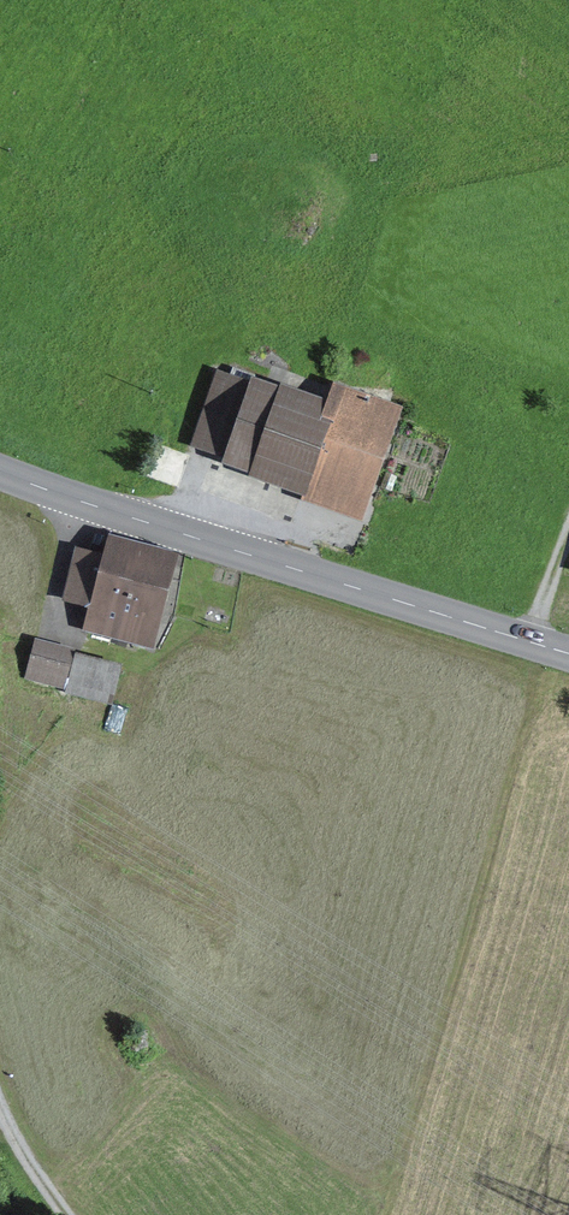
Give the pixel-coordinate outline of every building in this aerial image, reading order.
[(251,386),(226,455),(355,502),(388,410),(338,393),(331,415),(251,386)] [(93,602),(86,628),(145,645),(168,561),(108,544),(103,561),(77,552),(65,595),(93,602)] [(63,685),(72,653),(35,643),(27,675),(63,685)] [(118,668),(77,657),(71,681),(112,692),(118,668)]
